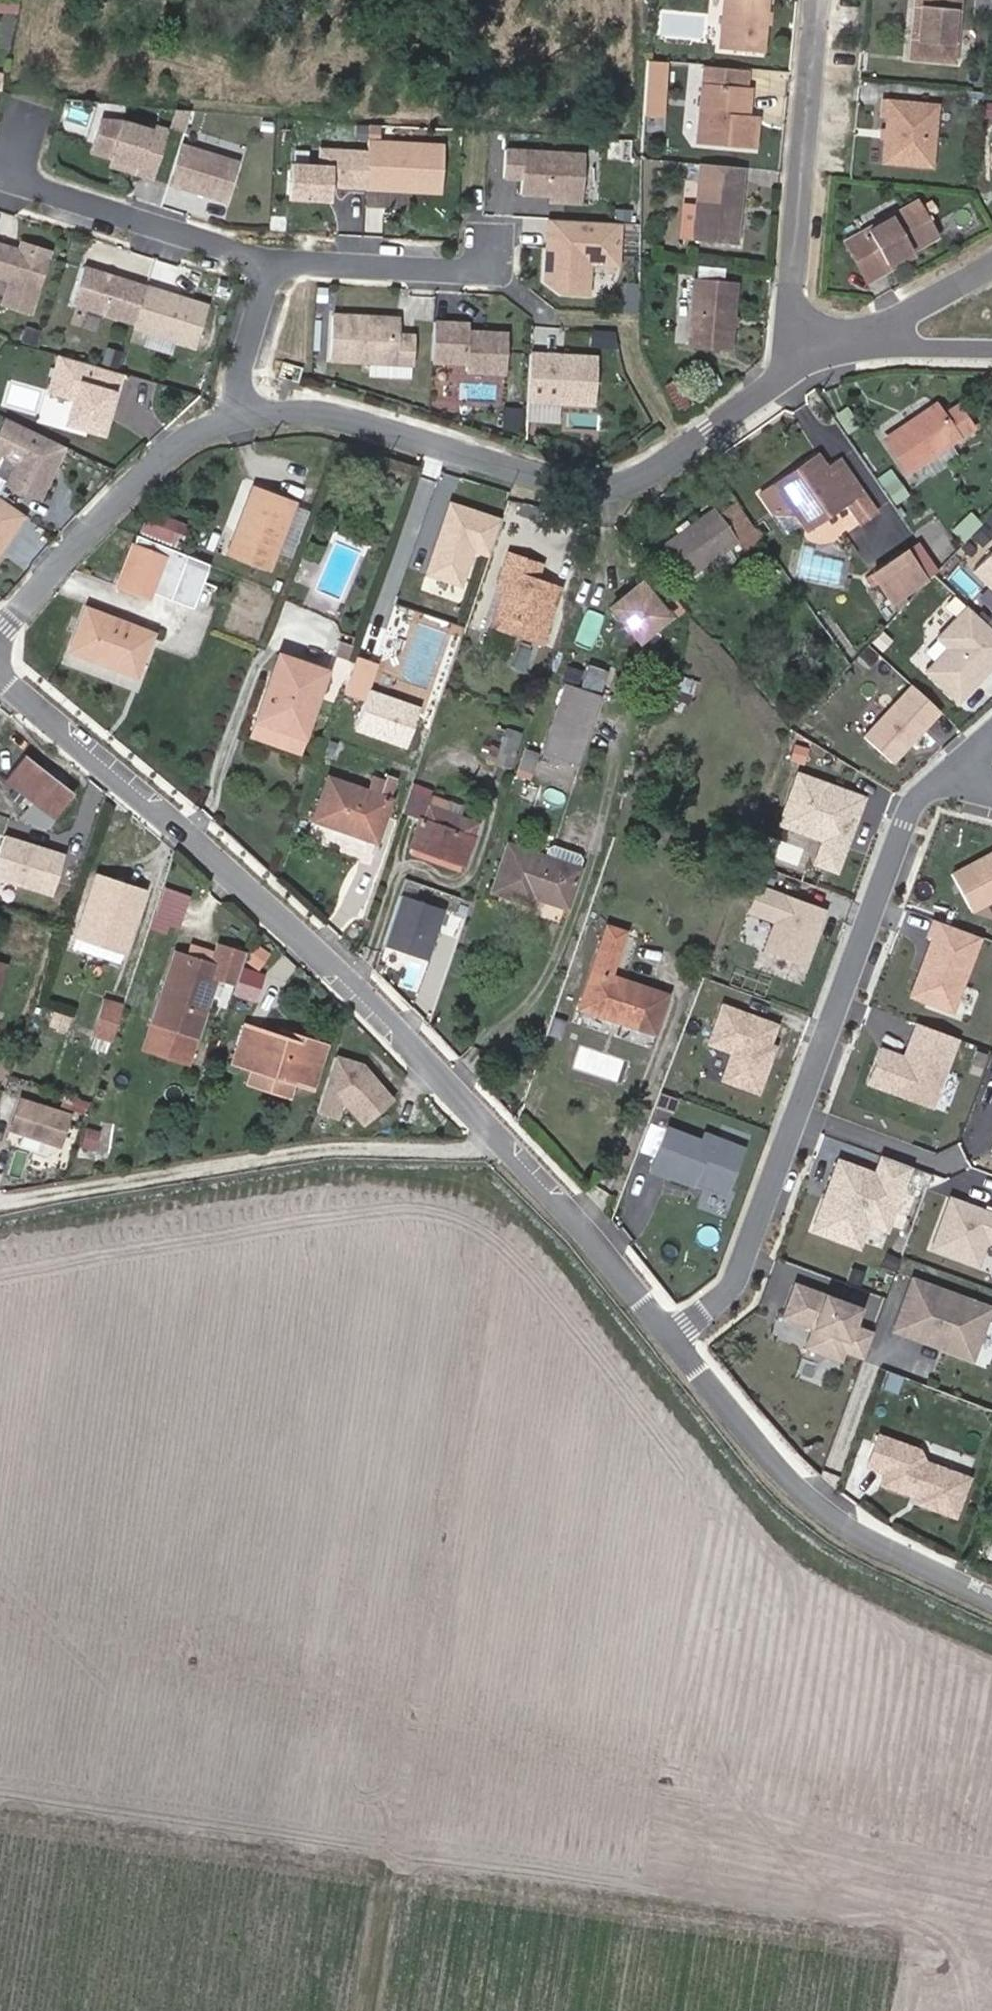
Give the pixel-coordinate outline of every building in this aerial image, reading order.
[(19,0),(0,0),(0,13),(19,13),(19,0)] [(768,0),(726,0),(725,16),(766,18),(768,0)] [(914,29),(956,32),(959,0),(916,0),(914,29)] [(725,16),(722,47),(762,51),(766,18),(725,16)] [(956,32),(914,29),(911,55),(953,59),(956,32)] [(743,88),(744,88),(746,73),(704,68),(697,142),(754,148),(758,119),(747,117),(739,116),(743,88)] [(747,117),(750,89),(744,88),(743,88),(739,116),(747,117)] [(938,105),(883,100),(881,114),(891,116),(886,159),(931,163),(938,105)] [(159,177),(170,130),(101,114),(91,162),(159,177)] [(291,162),(289,200),(337,203),(338,189),(366,190),(366,207),(409,209),(410,193),(445,195),(448,142),(369,138),(369,149),(319,146),(318,164),(291,162)] [(179,142),(164,203),(201,213),(202,208),(227,214),(241,158),(179,142)] [(505,147),(503,180),(520,181),(519,199),(585,203),(589,152),(505,147)] [(739,165),(701,161),(697,204),(693,237),(736,241),(741,185),(737,185),(739,165)] [(848,241),(871,280),(886,271),(883,265),(912,249),(938,233),(920,200),(848,241)] [(684,203),(681,236),(693,237),(697,204),(684,203)] [(623,270),(626,223),(546,218),(542,291),(593,295),(594,268),(623,270)] [(54,249),(21,241),(21,240),(0,234),(0,281),(9,284),(3,307),(37,315),(54,249)] [(886,271),(915,254),(912,249),(883,265),(886,271)] [(72,311),(199,347),(212,302),(85,266),(72,311)] [(691,344),(728,347),(734,283),(696,280),(691,344)] [(623,311),(638,312),(640,284),(625,282),(623,311)] [(329,361),(416,367),(418,333),(402,331),(403,316),(333,311),(329,361)] [(512,327),(435,322),(432,368),(509,373),(512,327)] [(121,367),(123,350),(106,348),(104,364),(121,367)] [(527,421),(561,422),(561,406),(599,407),(601,353),(529,351),(527,421)] [(68,428),(104,440),(123,379),(62,360),(51,395),(77,403),(68,428)] [(369,377),(412,378),(412,366),(369,365),(369,377)] [(665,383),(674,411),(690,407),(682,378),(665,383)] [(958,404),(943,414),(936,405),(886,438),(907,469),(972,426),(958,404)] [(517,430),(520,411),(507,408),(503,427),(517,430)] [(8,420),(0,435),(0,457),(15,465),(5,484),(38,501),(65,449),(8,420)] [(822,461),(818,454),(797,468),(802,475),(822,461)] [(757,490),(770,507),(784,498),(793,510),(806,529),(847,502),(860,521),(875,511),(840,458),(826,467),(822,461),(802,475),(797,468),(775,483),(772,480),(757,490)] [(897,505),(911,495),(898,476),(884,486),(897,505)] [(251,495),(230,553),(270,568),(294,504),(280,498),(277,505),(251,495)] [(770,507),(772,511),(793,510),(784,498),(770,507)] [(727,546),(737,539),(745,551),(762,539),(735,501),(717,513),(713,508),(661,546),(684,577),(707,561),(714,570),(734,556),(727,546)] [(146,511),(140,536),(177,544),(183,520),(146,511)] [(15,533),(0,522),(0,554),(15,533)] [(164,557),(144,549),(147,541),(135,537),(116,586),(148,599),(164,557)] [(542,561),(507,549),(501,565),(519,570),(514,585),(505,582),(501,592),(490,628),(540,645),(560,584),(537,576),(542,561)] [(803,551),(798,579),(840,585),(844,557),(803,551)] [(904,551),(872,572),(892,601),(923,580),(904,551)] [(981,575),(991,585),(991,564),(981,575)] [(501,565),(493,589),(501,592),(505,582),(514,585),(519,570),(501,565)] [(610,608),(644,647),(679,617),(645,578),(610,608)] [(972,607),(943,637),(954,647),(931,671),(962,700),(991,668),(991,625),(972,607)] [(86,609),(69,652),(134,677),(151,633),(86,609)] [(332,655),(346,660),(354,637),(340,632),(332,655)] [(343,691),(363,698),(376,660),(356,653),(343,691)] [(279,654),(256,718),(257,718),(303,734),(325,671),(279,654)] [(602,682),(585,676),(580,690),(598,696),(602,682)] [(664,706),(689,715),(699,687),(673,678),(664,706)] [(542,750),(575,761),(598,696),(580,690),(565,685),(542,750)] [(895,762),(944,711),(916,685),(868,736),(895,762)] [(537,707),(526,742),(542,747),(553,712),(537,707)] [(299,749),(303,734),(257,718),(251,732),(299,749)] [(495,761),(508,765),(517,741),(503,736),(495,761)] [(525,750),(518,770),(530,774),(537,754),(525,750)] [(54,819),(74,793),(24,755),(4,780),(54,819)] [(840,871),(868,797),(802,773),(788,810),(803,815),(798,829),(827,839),(818,863),(840,871)] [(329,776),(313,819),(374,841),(396,780),(386,776),(385,781),(380,794),(366,789),(329,776)] [(385,781),(370,776),(366,789),(380,794),(385,781)] [(418,818),(409,847),(464,865),(473,837),(454,831),(459,818),(429,808),(424,820),(418,818)] [(57,836),(27,828),(19,857),(63,870),(69,851),(55,846),(57,836)] [(554,844),(549,846),(545,857),(507,844),(492,889),(530,902),(533,895),(564,906),(581,860),(578,853),(554,844)] [(956,873),(976,911),(991,902),(991,855),(956,873)] [(113,893),(117,883),(96,876),(72,947),(118,963),(139,902),(113,893)] [(139,902),(142,892),(117,883),(113,893),(139,902)] [(179,927),(189,895),(166,888),(156,920),(179,927)] [(386,947),(431,961),(448,909),(403,894),(386,947)] [(666,994),(610,974),(624,931),(605,925),(577,1007),(653,1033),(666,994)] [(208,950),(189,943),(185,953),(204,960),(208,950)] [(214,978),(235,985),(246,952),(218,943),(211,962),(219,964),(214,978)] [(204,960),(185,953),(173,949),(150,1022),(195,1037),(214,978),(219,964),(211,962),(204,960)] [(123,1004),(103,997),(89,1036),(110,1043),(123,1004)] [(769,1051),(779,1025),(727,1005),(712,1042),(736,1051),(725,1078),(760,1092),(775,1053),(769,1051)] [(48,1027),(68,1031),(71,1015),(52,1011),(48,1027)] [(142,1048),(187,1063),(195,1037),(150,1022),(142,1048)] [(278,1031),(277,1037),(242,1026),(231,1062),(312,1087),(324,1046),(278,1031)] [(321,1106),(385,1124),(397,1080),(334,1061),(321,1106)] [(56,1143),(65,1114),(19,1099),(9,1127),(56,1143)] [(729,1189),(745,1149),(706,1133),(703,1141),(668,1127),(651,1171),(693,1185),(697,1177),(729,1189)] [(97,1146),(110,1146),(111,1135),(97,1134),(97,1146)] [(890,1228),(914,1165),(887,1155),(880,1174),(843,1160),(818,1229),(849,1240),(857,1216),(871,1221),(890,1228)] [(949,1196),(930,1245),(975,1263),(985,1237),(991,1240),(991,1212),(949,1196)] [(862,1245),(871,1221),(857,1216),(849,1240),(862,1245)] [(911,1333),(931,1284),(916,1278),(896,1327),(911,1333)] [(991,1315),(991,1308),(931,1284),(911,1333),(951,1349),(950,1351),(974,1361),(991,1315)] [(861,1308),(799,1285),(787,1315),(834,1332),(829,1345),(846,1351),(867,1359),(876,1332),(855,1324),(861,1308)] [(843,1358),(846,1351),(829,1345),(834,1332),(816,1326),(809,1346),(843,1358)] [(900,1393),(905,1379),(891,1374),(886,1388),(900,1393)] [(976,1483),(931,1465),(926,1454),(886,1438),(874,1469),(892,1476),(887,1487),(926,1503),(924,1507),(961,1522),(976,1483)]
